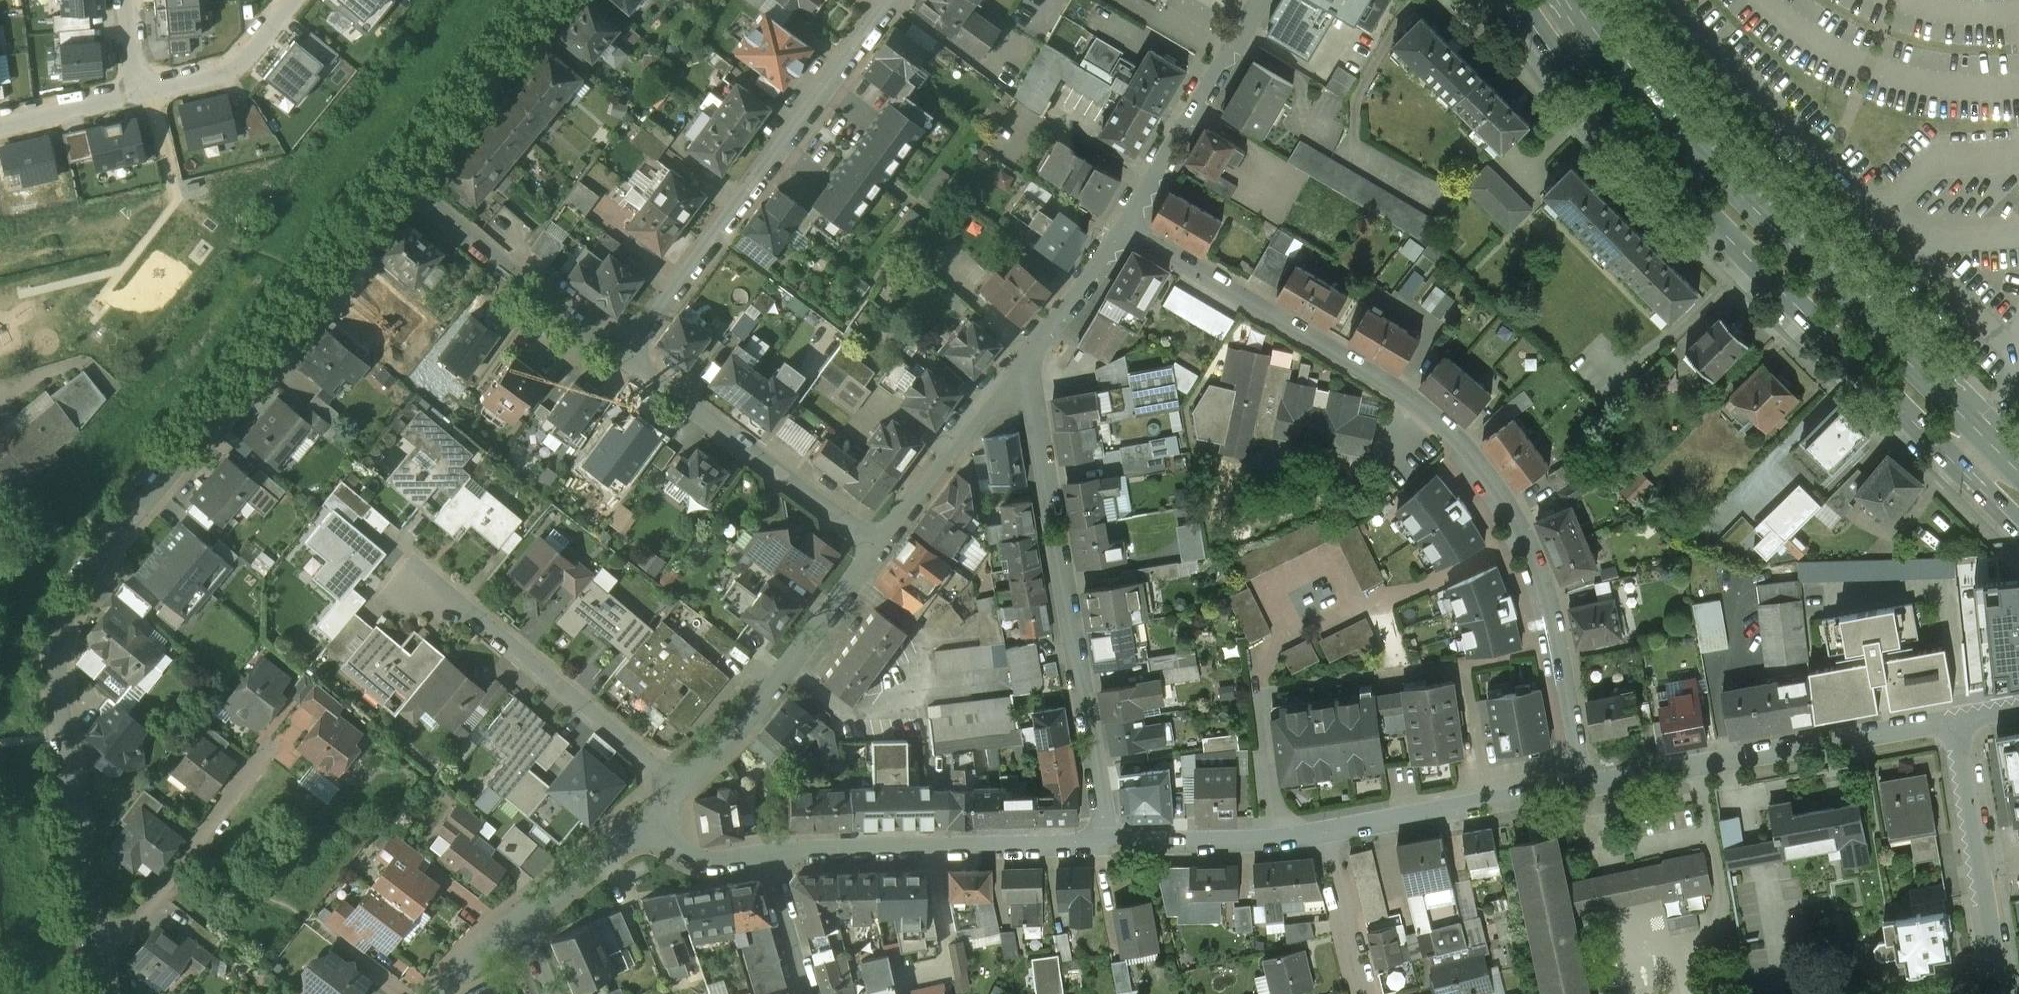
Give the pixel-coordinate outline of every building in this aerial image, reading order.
[(105,10),(104,0),(55,0),(57,14),(105,10)] [(154,43),(167,42),(188,41),(200,40),(199,23),(206,23),(204,0),(151,0),(154,43)] [(334,9),(335,7),(352,20),(350,23),(365,35),(394,0),(323,0),(334,9)] [(626,10),(635,0),(614,0),(626,10)] [(785,6),(782,11),(788,16),(797,3),(813,14),(824,0),(777,0),(785,6)] [(913,9),(946,32),(963,9),(970,0),(919,0),(913,9)] [(1268,33),(1310,57),(1339,9),(1373,29),(1391,0),(1288,0),(1268,33)] [(615,29),(585,4),(559,34),(574,47),(588,58),(590,60),(596,52),(607,40),(615,29)] [(974,17),(963,9),(946,32),(977,55),(995,31),(975,16),(974,17)] [(810,48),(763,13),(753,26),(743,33),(744,38),(733,53),(781,89),(792,73),(796,73),(801,61),(810,48)] [(1126,54),(1060,15),(1043,44),(1109,83),(1122,61),(1126,54)] [(1481,77),(1422,18),(1395,45),(1454,104),(1481,77)] [(903,35),(887,23),(867,49),(872,54),(904,77),(924,50),(912,41),(913,40),(904,34),(903,35)] [(61,78),(102,75),(99,40),(58,43),(61,78)] [(621,51),(607,40),(596,52),(610,63),(621,51)] [(188,41),(167,42),(168,55),(189,54),(188,41)] [(321,63),(293,41),(264,77),(295,102),(317,75),(314,72),(321,63)] [(955,54),(936,41),(927,53),(946,67),(955,54)] [(1109,83),(1043,44),(1020,85),(1045,100),(1058,76),(1106,104),(1116,87),(1109,83)] [(588,58),(574,47),(567,54),(581,66),(588,58)] [(1187,71),(1151,50),(1139,71),(1126,93),(1162,113),(1187,71)] [(577,78),(545,51),(519,82),(551,109),(559,99),(560,100),(569,90),(568,89),(577,78)] [(904,77),(872,54),(860,71),(892,94),(904,77)] [(732,67),(715,55),(708,64),(725,77),(732,67)] [(1139,71),(1122,61),(1109,83),(1116,87),(1126,93),(1139,71)] [(1255,64),(1227,113),(1260,133),(1278,102),(1283,105),(1293,87),(1255,64)] [(1359,78),(1339,66),(1327,87),(1347,99),(1359,78)] [(1529,124),(1481,77),(1454,104),(1502,152),(1529,124)] [(519,82),(493,113),(525,140),(534,130),(535,130),(544,120),(543,119),(551,109),(519,82)] [(767,109),(735,85),(722,102),(711,117),(742,141),(767,109)] [(1126,93),(1116,87),(1106,104),(1105,107),(1115,113),(1126,93)] [(722,102),(709,92),(698,107),(701,109),(711,117),(722,102)] [(1161,114),(1126,93),(1115,113),(1101,134),(1136,155),(1161,114)] [(225,94),(178,105),(188,148),(235,136),(225,94)] [(896,155),(918,124),(881,97),(859,129),(896,155)] [(260,128),(271,123),(261,102),(250,107),(260,128)] [(711,117),(701,109),(683,134),(693,141),(687,149),(719,172),(742,141),(711,117)] [(525,140),(493,113),(468,144),(500,171),(508,161),(509,161),(518,151),(517,150),(525,140)] [(135,117),(84,128),(94,171),(145,159),(135,117)] [(1237,131),(1214,118),(1208,128),(1230,141),(1237,131)] [(1230,141),(1208,128),(1188,161),(1210,174),(1217,178),(1220,175),(1228,160),(1238,166),(1247,152),(1236,146),(1237,145),(1230,141)] [(665,148),(640,129),(630,142),(656,161),(665,148)] [(896,155),(859,129),(844,150),(881,176),(896,155)] [(0,148),(0,160),(8,193),(58,181),(47,137),(0,148)] [(1121,180),(1056,140),(1036,172),(1102,212),(1121,180)] [(1331,159),(1302,142),(1290,162),(1319,180),(1331,159)] [(500,171),(468,144),(441,175),(474,202),(483,191),(484,192),(492,181),(492,180),(500,171)] [(880,176),(843,150),(828,172),(865,198),(880,176)] [(1392,196),(1331,159),(1319,180),(1380,216),(1392,196)] [(1509,188),(1488,167),(1466,189),(1488,210),(1509,188)] [(1639,234),(1572,168),(1546,195),(1613,261),(1639,234)] [(702,194),(669,170),(647,199),(680,224),(702,194)] [(843,229),(865,198),(828,172),(806,203),(843,229)] [(1238,186),(1220,175),(1217,178),(1210,174),(1205,184),(1230,199),(1238,186)] [(598,197),(579,182),(564,202),(584,217),(598,197)] [(775,184),(758,207),(790,230),(808,205),(775,184)] [(1532,211),(1509,188),(1488,210),(1511,232),(1532,211)] [(1223,222),(1171,190),(1151,224),(1203,255),(1223,222)] [(1042,207),(1023,193),(1010,211),(1027,224),(1038,209),(1040,211),(1042,207)] [(680,224),(647,199),(625,228),(659,254),(681,224),(680,224)] [(511,243),(527,221),(501,203),(485,225),(511,243)] [(758,207),(739,231),(755,243),(770,255),(771,254),(790,230),(758,207)] [(1038,209),(1027,224),(1042,235),(1053,220),(1040,211),(1038,209)] [(1042,235),(1034,246),(1063,267),(1088,233),(1059,211),(1053,220),(1042,235)] [(440,253),(403,222),(375,255),(412,286),(417,280),(432,261),(440,253)] [(927,225),(904,250),(922,266),(944,240),(927,225)] [(1280,229),(1252,274),(1276,289),(1294,260),(1284,253),(1294,237),(1280,229)] [(543,231),(529,249),(549,263),(562,245),(543,231)] [(1639,234),(1613,261),(1672,321),(1699,294),(1639,234)] [(1410,238),(1403,253),(1420,260),(1426,245),(1410,238)] [(770,255),(755,243),(746,255),(764,268),(773,255),(771,254),(770,255)] [(1169,272),(1135,252),(1108,296),(1109,297),(1143,316),(1144,314),(1169,272)] [(639,277),(606,253),(593,273),(577,262),(565,277),(609,309),(617,307),(639,277)] [(432,261),(417,280),(427,288),(443,270),(432,261)] [(986,297),(985,297),(1016,323),(1046,288),(1016,262),(1001,279),(986,297)] [(1348,297),(1297,266),(1277,299),(1329,330),(1348,297)] [(361,271),(331,307),(340,314),(358,330),(363,324),(389,294),(361,271)] [(994,272),(978,290),(986,297),(1001,279),(994,272)] [(1423,281),(1414,274),(1399,293),(1408,300),(1423,281)] [(1235,320),(1176,284),(1164,303),(1223,340),(1235,320)] [(1447,317),(1457,294),(1435,285),(1425,308),(1447,317)] [(760,290),(752,305),(765,311),(773,296),(760,290)] [(967,306),(949,290),(941,299),(960,315),(967,306)] [(1109,297),(1097,317),(1099,318),(1082,346),(1080,345),(1079,346),(1108,363),(1128,329),(1138,335),(1148,317),(1144,314),(1143,316),(1109,297)] [(421,308),(412,319),(423,328),(432,318),(421,308)] [(1421,339),(1369,309),(1350,342),(1401,373),(1421,339)] [(755,321),(744,313),(729,332),(740,341),(755,321)] [(358,330),(340,314),(333,323),(336,326),(352,339),(358,330)] [(470,314),(449,342),(452,345),(450,348),(458,354),(460,351),(475,362),(496,334),(470,314)] [(698,330),(677,315),(655,344),(684,365),(709,331),(701,326),(698,330)] [(1721,316),(1687,351),(1688,353),(1686,355),(1687,360),(1693,367),(1698,368),(1700,366),(1714,380),(1751,345),(1742,336),(1750,328),(1739,316),(1731,325),(1721,316)] [(997,344),(971,321),(963,330),(959,326),(951,343),(944,352),(971,375),(997,344)] [(375,334),(363,324),(358,330),(352,339),(354,341),(368,353),(376,344),(371,340),(375,334)] [(352,339),(336,326),(329,335),(346,350),(354,341),(352,339)] [(329,335),(328,334),(301,366),(328,388),(339,375),(349,384),(365,365),(346,350),(329,335)] [(749,354),(736,344),(728,354),(741,364),(749,354)] [(872,374),(838,348),(829,361),(863,387),(872,374)] [(1243,352),(1230,349),(1223,381),(1236,384),(1243,352)] [(1224,444),(1222,452),(1248,457),(1257,413),(1263,389),(1269,355),(1244,350),(1243,352),(1236,384),(1233,398),(1224,444)] [(728,354),(707,382),(736,405),(758,376),(741,364),(728,354)] [(512,355),(479,401),(510,423),(543,378),(512,355)] [(895,357),(875,384),(891,395),(897,387),(906,394),(918,378),(909,371),(911,368),(895,357)] [(1492,396),(1447,357),(1422,386),(1467,425),(1492,396)] [(829,361),(828,361),(820,372),(838,386),(830,396),(853,413),(869,392),(863,387),(829,361)] [(1764,364),(1732,396),(1746,410),(1767,431),(1798,399),(1787,387),(1791,383),(1781,373),(1776,377),(1764,364)] [(1173,365),(1129,373),(1131,387),(1098,392),(1102,414),(1093,416),(1094,425),(1181,409),(1173,365)] [(956,393),(925,370),(918,378),(906,394),(900,402),(932,425),(956,393)] [(0,428),(0,436),(11,449),(0,458),(0,490),(14,479),(27,495),(39,485),(33,477),(58,457),(52,450),(77,430),(104,399),(82,372),(50,397),(51,397),(50,398),(45,392),(0,428)] [(566,419),(590,385),(576,374),(552,408),(566,419)] [(765,381),(758,376),(736,405),(750,415),(751,421),(756,425),(762,424),(766,427),(788,397),(787,396),(791,391),(770,376),(765,381)] [(1317,388),(1286,382),(1284,393),(1283,400),(1354,415),(1354,414),(1356,414),(1360,398),(1330,391),(1329,395),(1316,392),(1317,388)] [(580,429),(604,395),(590,385),(566,419),(580,429)] [(1284,393),(1263,389),(1257,413),(1279,418),(1283,400),(1284,393)] [(1098,392),(1054,400),(1059,431),(1094,425),(1093,416),(1102,414),(1098,392)] [(297,414),(276,396),(240,440),(273,467),(307,425),(309,423),(297,414)] [(1220,396),(1210,441),(1224,444),(1233,398),(1220,396)] [(1746,410),(1733,396),(1719,410),(1732,424),(1746,410)] [(1354,415),(1283,400),(1279,418),(1275,437),(1276,437),(1277,436),(1368,456),(1367,457),(1369,457),(1377,419),(1356,414),(1354,414),(1354,415)] [(328,423),(305,405),(297,414),(309,423),(307,425),(319,435),(328,423)] [(1506,405),(1483,426),(1493,435),(1515,419),(1516,418),(1506,405)] [(1838,405),(1802,441),(1833,472),(1869,436),(1838,405)] [(471,453),(423,413),(407,433),(436,457),(425,469),(412,458),(393,482),(420,505),(438,483),(452,495),(458,488),(469,475),(460,467),(471,453)] [(657,435),(630,415),(623,424),(615,419),(598,441),(602,444),(614,453),(618,449),(637,462),(657,435)] [(814,438),(787,417),(775,434),(802,454),(814,438)] [(1493,435),(1484,442),(1519,490),(1550,467),(1515,419),(1493,435)] [(890,420),(884,428),(879,424),(867,440),(872,444),(865,453),(894,475),(919,442),(890,420)] [(1094,425),(1059,431),(1065,463),(1105,456),(1103,439),(1097,440),(1094,425)] [(1019,433),(982,439),(990,489),(1028,483),(1019,433)] [(1178,434),(1122,444),(1127,476),(1169,468),(1166,454),(1182,452),(1178,434)] [(858,462),(825,438),(809,459),(871,506),(894,475),(865,453),(858,462)] [(614,453),(602,444),(586,465),(599,474),(614,453)] [(665,445),(651,463),(661,470),(674,452),(665,445)] [(725,471),(695,448),(686,460),(679,455),(665,473),(702,501),(725,471)] [(1869,478),(1857,493),(1857,494),(1891,522),(1923,483),(1888,455),(1869,478)] [(227,458),(204,485),(203,484),(189,500),(192,503),(214,521),(216,523),(239,496),(263,516),(276,500),(251,478),(227,458)] [(1859,468),(1825,502),(1844,518),(1855,506),(1850,502),(1857,494),(1857,493),(1869,478),(1859,468)] [(284,491),(258,469),(251,478),(276,500),(284,491)] [(629,471),(609,497),(620,505),(639,479),(629,471)] [(955,473),(931,506),(957,526),(970,508),(968,499),(964,480),(955,473)] [(1643,473),(1625,493),(1636,504),(1655,483),(1643,473)] [(1437,475),(1397,511),(1410,526),(1419,538),(1429,552),(1438,568),(1485,543),(1478,530),(1469,517),(1472,515),(1459,497),(1457,499),(1447,486),(1437,475)] [(1117,477),(1067,485),(1074,526),(1104,521),(1100,498),(1116,495),(1120,494),(1117,477)] [(370,505),(341,481),(332,493),(360,517),(370,505)] [(1578,481),(1560,493),(1566,503),(1585,491),(1578,481)] [(1800,484),(1764,520),(1773,529),(1785,541),(1793,533),(1821,506),(1800,484)] [(487,490),(476,503),(458,488),(452,495),(433,519),(452,535),(464,520),(498,548),(513,530),(522,520),(487,490)] [(322,504),(332,512),(306,543),(335,567),(321,584),(340,600),(350,587),(367,568),(369,570),(383,554),(351,527),(360,517),(332,493),(322,504)] [(1116,495),(1100,498),(1104,521),(1120,518),(1116,495)] [(979,497),(968,499),(970,508),(957,526),(972,538),(988,552),(989,550),(988,542),(985,526),(979,497)] [(1031,501),(1000,506),(1003,522),(1006,538),(1037,534),(1031,501)] [(214,521),(192,503),(184,512),(206,530),(214,521)] [(957,526),(931,506),(913,529),(955,560),(972,538),(957,526)] [(1571,507),(1538,522),(1550,551),(1584,537),(1571,507)] [(206,530),(184,512),(177,521),(174,518),(174,519),(180,525),(180,524),(199,540),(206,530)] [(1104,521),(1074,526),(1081,566),(1111,561),(1104,521)] [(1318,521),(1236,561),(1246,581),(1328,541),(1318,521)] [(1003,522),(985,526),(988,542),(1000,540),(1006,538),(1003,522)] [(199,540),(180,524),(180,525),(135,578),(134,579),(147,589),(167,606),(186,584),(201,596),(236,555),(217,539),(209,548),(199,540)] [(1383,581),(1356,526),(1336,536),(1363,591),(1383,581)] [(784,528),(748,533),(744,530),(734,544),(726,538),(726,539),(733,545),(751,559),(767,571),(773,563),(810,589),(837,553),(808,532),(795,550),(786,544),(784,528)] [(1773,529),(1755,547),(1767,559),(1785,541),(1773,529)] [(513,530),(500,547),(508,553),(521,537),(513,530)] [(1809,549),(1793,533),(1785,541),(1801,557),(1809,549)] [(1006,538),(1000,540),(1004,560),(1010,558),(1012,570),(1041,565),(1042,565),(1037,534),(1006,538)] [(946,563),(909,536),(892,559),(929,586),(946,563)] [(1584,537),(1550,551),(1563,581),(1597,567),(1584,537)] [(541,539),(515,571),(529,583),(525,588),(539,600),(554,583),(555,584),(557,582),(571,565),(570,564),(541,539)] [(751,559),(733,545),(726,554),(744,568),(751,559)] [(1956,576),(1955,556),(1919,557),(1920,577),(1956,576)] [(1887,577),(1886,558),(1800,560),(1801,580),(1887,577)] [(929,586),(892,559),(874,583),(911,611),(929,586)] [(593,576),(574,560),(570,564),(571,565),(557,582),(575,597),(567,607),(590,579),(593,576)] [(1176,563),(1123,572),(1125,584),(1141,581),(1142,582),(1178,576),(1176,563)] [(1041,565),(1012,570),(1016,590),(1018,604),(1047,599),(1041,565)] [(1497,567),(1448,589),(1453,601),(1457,610),(1459,616),(1464,635),(1469,656),(1522,646),(1518,630),(1515,616),(1518,615),(1511,595),(1508,595),(1502,579),(1497,567)] [(675,575),(668,570),(658,582),(666,588),(675,575)] [(129,573),(112,593),(114,595),(130,608),(147,589),(134,579),(135,578),(129,573)] [(1618,578),(1597,584),(1601,595),(1622,589),(1618,578)] [(652,630),(590,579),(567,607),(554,622),(572,637),(585,622),(628,659),(652,630)] [(734,581),(720,599),(727,604),(724,607),(738,617),(740,614),(742,615),(755,597),(734,581)] [(1125,584),(1085,591),(1091,629),(1128,623),(1137,621),(1148,620),(1142,582),(1141,581),(1125,584)] [(1799,581),(1757,586),(1759,605),(1802,600),(1799,581)] [(796,606),(766,583),(755,597),(742,615),(772,638),(796,606)] [(338,602),(336,601),(316,626),(331,640),(352,614),(364,600),(350,587),(340,600),(338,602)] [(1272,632),(1250,587),(1229,597),(1252,642),(1272,632)] [(1977,593),(1988,693),(2018,690),(2018,588),(1977,593)] [(1016,590),(997,593),(999,607),(1018,604),(1016,590)] [(130,608),(114,595),(101,610),(106,614),(111,608),(143,635),(151,626),(130,608)] [(1047,599),(1018,604),(1020,616),(1024,638),(1053,634),(1047,599)] [(1614,599),(1570,609),(1578,648),(1622,639),(1614,599)] [(1802,600),(1759,605),(1767,665),(1809,659),(1802,600)] [(1868,660),(1810,671),(1811,677),(1816,721),(1880,710),(1874,681),(1886,679),(1891,708),(1954,697),(1946,647),(1885,657),(1883,646),(1920,640),(1913,603),(1823,619),(1829,655),(1866,649),(1868,660)] [(1018,604),(999,607),(1002,619),(1020,616),(1018,604)] [(143,635),(111,608),(106,614),(84,639),(90,644),(80,657),(81,668),(93,678),(90,682),(117,704),(116,705),(127,713),(162,671),(150,661),(160,649),(143,635)] [(874,609),(820,681),(849,703),(903,631),(874,609)] [(1722,609),(1694,614),(1701,653),(1729,648),(1722,609)] [(331,640),(326,645),(339,655),(356,636),(363,642),(372,631),(352,614),(331,640)] [(1366,617),(1320,640),(1330,662),(1358,648),(1377,639),(1366,617)] [(728,678),(660,621),(652,630),(628,659),(614,676),(650,706),(675,676),(689,689),(664,719),(681,733),(728,678)] [(1137,621),(1128,623),(1135,662),(1143,660),(1137,621)] [(1128,623),(1091,629),(1098,669),(1135,663),(1135,662),(1128,623)] [(734,642),(711,625),(702,636),(723,654),(734,642)] [(409,657),(375,628),(363,642),(343,667),(367,688),(371,682),(388,696),(395,687),(409,698),(443,658),(422,641),(409,657)] [(1309,638),(1282,652),(1292,673),(1320,659),(1309,638)] [(1377,639),(1358,648),(1362,657),(1381,648),(1377,639)] [(1006,641),(934,650),(938,674),(1010,664),(1009,658),(1006,641)] [(1028,654),(1009,658),(1010,664),(1012,678),(1029,676),(1029,677),(1032,677),(1028,654)] [(1179,654),(1148,659),(1150,672),(1162,670),(1181,667),(1179,654)] [(409,698),(399,710),(412,721),(416,717),(430,699),(459,724),(480,700),(489,709),(505,689),(495,680),(481,695),(453,672),(456,669),(443,658),(409,698)] [(260,659),(225,704),(233,710),(232,712),(232,716),(239,722),(244,721),(245,719),(252,725),(260,724),(271,710),(273,711),(281,702),(272,695),(285,679),(260,659)] [(1181,667),(1162,670),(1164,683),(1200,678),(1198,664),(1181,667)] [(303,673),(286,694),(299,704),(300,704),(315,683),(303,673)] [(1029,676),(1012,678),(1015,693),(1032,691),(1029,677),(1029,676)] [(1811,677),(1724,692),(1731,736),(1816,721),(1811,677)] [(1453,682),(1427,686),(1426,680),(1414,681),(1415,687),(1405,689),(1406,692),(1411,734),(1415,762),(1426,760),(1426,763),(1436,762),(1436,759),(1463,755),(1463,754),(1462,754),(1453,696),(1455,696),(1453,682)] [(1158,682),(1102,691),(1107,722),(1143,716),(1141,704),(1161,701),(1158,682)] [(342,705),(315,683),(300,704),(319,719),(326,709),(333,715),(342,705)] [(1540,689),(1489,698),(1499,754),(1551,745),(1540,689)] [(1032,691),(1015,693),(1012,693),(1014,707),(1035,704),(1033,691),(1032,691)] [(1343,722),(1275,732),(1282,782),(1385,767),(1381,738),(1411,734),(1406,692),(1374,697),(1374,696),(1340,700),(1343,722)] [(1699,692),(1671,697),(1673,707),(1662,709),(1664,721),(1669,746),(1669,748),(1707,741),(1699,692)] [(1622,695),(1588,702),(1594,737),(1628,730),(1627,720),(1640,718),(1636,700),(1623,703),(1622,695)] [(1007,696),(926,707),(927,721),(928,720),(930,729),(1010,720),(1007,696)] [(514,697),(487,729),(516,753),(506,765),(504,763),(487,783),(503,797),(534,761),(553,738),(529,718),(534,713),(514,697)] [(788,697),(762,728),(788,749),(805,728),(813,718),(812,717),(788,697)] [(459,724),(430,699),(416,717),(430,728),(435,727),(441,721),(463,739),(468,733),(459,724)] [(116,705),(105,719),(100,716),(84,736),(102,749),(101,750),(123,768),(142,765),(138,736),(145,727),(127,713),(116,705)] [(1065,708),(1035,713),(1040,746),(1071,742),(1065,708)] [(319,719),(316,723),(316,728),(312,734),(306,735),(298,746),(315,759),(316,765),(323,771),(329,770),(330,770),(337,761),(344,766),(356,750),(350,745),(358,734),(333,715),(326,709),(319,719)] [(832,731),(813,715),(812,717),(813,718),(805,728),(818,739),(823,766),(824,766),(839,762),(832,731)] [(1143,716),(1107,722),(1112,754),(1149,748),(1145,726),(1143,716)] [(228,742),(197,718),(187,732),(196,739),(197,738),(218,755),(228,742)] [(1010,720),(930,729),(930,731),(929,731),(933,755),(1024,744),(1022,729),(1017,729),(1016,719),(1010,720)] [(1664,721),(1653,724),(1657,749),(1669,746),(1664,721)] [(1164,723),(1145,726),(1149,746),(1167,743),(1164,723)] [(545,770),(569,742),(558,733),(534,761),(545,770)] [(608,760),(616,751),(594,733),(587,742),(608,760)] [(1997,738),(2003,778),(2013,776),(2015,787),(2011,788),(2017,825),(2018,824),(2018,734),(1997,738)] [(196,739),(175,767),(184,775),(185,779),(207,796),(232,765),(218,755),(197,738),(196,739)] [(849,827),(933,825),(932,791),(931,791),(931,786),(907,787),(906,740),(871,741),(872,788),(848,789),(849,827)] [(1071,742),(1040,746),(1048,791),(1078,786),(1071,742)] [(588,822),(621,782),(581,749),(550,787),(528,768),(504,798),(559,844),(581,817),(588,822)] [(839,762),(824,766),(825,773),(840,770),(839,762)] [(1121,786),(1124,813),(1133,820),(1175,819),(1171,769),(1142,773),(1144,783),(1121,786)] [(1142,773),(1129,774),(1120,775),(1121,786),(1144,783),(1142,773)] [(1220,773),(1198,773),(1198,789),(1220,789),(1220,773)] [(952,790),(950,774),(943,775),(944,790),(952,790)] [(1013,775),(1001,775),(1002,788),(1014,787),(1013,775)] [(1928,788),(1899,793),(1897,782),(1880,785),(1889,835),(1909,832),(1913,855),(1939,850),(1928,788)] [(1014,787),(1002,788),(1003,823),(1044,822),(1039,794),(1027,795),(1026,786),(1014,787)] [(1078,786),(1048,791),(1049,794),(1039,794),(1044,822),(1059,822),(1059,821),(1071,821),(1078,813),(1078,799),(1079,799),(1079,786),(1078,786)] [(716,795),(693,799),(701,843),(741,837),(734,793),(732,793),(729,787),(717,789),(716,795)] [(1002,788),(973,789),(974,824),(1003,823),(1002,788)] [(1237,818),(1236,788),(1220,789),(1198,789),(1199,819),(1237,818)] [(134,800),(119,819),(128,826),(140,811),(151,819),(162,804),(142,789),(134,800)] [(848,789),(788,792),(787,830),(849,827),(848,789)] [(952,790),(944,790),(945,825),(974,824),(973,789),(952,790)] [(944,790),(932,791),(933,825),(945,825),(944,790)] [(124,793),(110,812),(119,819),(134,800),(124,793)] [(1744,846),(1725,849),(1728,867),(1841,847),(1844,866),(1869,862),(1859,803),(1793,815),(1791,802),(1769,806),(1776,840),(1744,846)] [(482,822),(460,803),(443,825),(457,836),(466,842),(482,822)] [(151,819),(140,811),(128,826),(110,850),(131,866),(140,855),(154,866),(176,838),(151,819)] [(1739,817),(1720,820),(1725,849),(1744,846),(1739,817)] [(518,866),(537,844),(515,826),(496,848),(518,866)] [(1492,828),(1464,833),(1470,868),(1483,865),(1498,862),(1492,828)] [(419,854),(392,833),(377,852),(389,861),(394,856),(409,867),(419,854)] [(466,842),(457,836),(441,856),(485,890),(501,869),(466,842)] [(1443,836),(1398,844),(1408,894),(1418,892),(1421,906),(1438,902),(1435,888),(1454,885),(1443,836)] [(1554,836),(1515,845),(1547,993),(1587,993),(1570,913),(1568,904),(1565,887),(1554,836)] [(1372,849),(1350,854),(1366,922),(1388,917),(1372,849)] [(1705,854),(1665,862),(1666,866),(1629,874),(1633,891),(1661,885),(1662,894),(1663,899),(1712,889),(1705,854)] [(409,867),(394,856),(389,861),(370,887),(405,914),(418,896),(423,900),(434,886),(409,867)] [(1314,860),(1280,862),(1283,899),(1280,899),(1282,910),(1305,907),(1304,898),(1323,896),(1314,860)] [(1280,862),(1254,865),(1258,902),(1266,902),(1267,922),(1283,921),(1282,910),(1280,899),(1283,899),(1280,862)] [(1239,898),(1238,865),(1159,867),(1160,877),(1168,914),(1203,914),(1203,905),(1220,905),(1220,902),(1219,902),(1219,898),(1239,898)] [(1483,865),(1471,867),(1473,877),(1484,875),(1483,865)] [(1090,868),(1058,868),(1059,901),(1090,900),(1090,868)] [(1042,869),(1004,869),(1004,899),(1012,899),(1012,926),(1043,925),(1042,869)] [(992,870),(948,871),(948,900),(954,930),(969,927),(971,937),(1000,931),(992,896),(992,870)] [(874,872),(835,873),(834,914),(849,914),(849,922),(867,921),(867,913),(874,913),(874,909),(874,872)] [(917,872),(874,872),(874,909),(916,908),(917,872)] [(835,873),(791,875),(788,877),(804,933),(837,924),(834,914),(835,873)] [(1629,874),(1603,879),(1607,896),(1568,904),(1570,913),(1662,894),(1661,885),(1633,891),(1629,874)] [(1603,879),(1565,887),(1568,904),(1607,896),(1603,879)] [(755,881),(723,886),(730,927),(766,921),(755,881)] [(1945,884),(1909,890),(1911,906),(1919,904),(1944,900),(1947,899),(1945,884)] [(723,886),(673,894),(684,925),(688,935),(700,932),(701,933),(719,930),(719,929),(730,927),(723,886)] [(405,914),(370,887),(351,912),(346,918),(361,930),(386,949),(397,934),(392,931),(405,914)] [(673,894),(640,899),(652,934),(653,933),(678,927),(684,925),(673,894)] [(1091,924),(1090,900),(1059,901),(1059,909),(1071,909),(1072,925),(1091,924)] [(1944,900),(1919,904),(1920,914),(1917,914),(1917,917),(1945,913),(1946,912),(1944,900)] [(1150,901),(1116,907),(1124,955),(1126,955),(1125,951),(1156,945),(1157,949),(1159,949),(1150,901)] [(338,902),(323,921),(351,943),(361,930),(346,918),(351,912),(338,902)] [(1250,905),(1234,907),(1236,932),(1253,931),(1250,905)] [(619,909),(550,940),(573,991),(628,966),(620,948),(634,941),(619,909)] [(1696,912),(1667,918),(1670,930),(1699,924),(1696,912)] [(1917,917),(1884,922),(1887,942),(1879,943),(1875,948),(1876,956),(1883,960),(1898,958),(1900,973),(1908,971),(1908,973),(1926,970),(1925,968),(1943,965),(1941,958),(1951,956),(1947,933),(1948,933),(1947,932),(1952,928),(1950,917),(1945,915),(1945,913),(1917,917)] [(1478,916),(1462,921),(1468,945),(1475,943),(1486,940),(1479,915),(1478,915),(1478,916)] [(730,927),(732,935),(735,946),(746,943),(747,946),(741,948),(754,993),(770,993),(786,989),(766,921),(730,927)] [(1311,921),(1284,924),(1287,944),(1315,937),(1311,921)] [(1462,921),(1431,929),(1437,952),(1468,945),(1462,921)] [(837,924),(804,933),(812,963),(832,957),(838,977),(841,977),(845,987),(851,985),(837,924)] [(1394,926),(1368,932),(1377,967),(1403,961),(1399,945),(1394,926)] [(678,927),(653,933),(665,966),(666,966),(683,960),(689,959),(688,957),(678,927)] [(175,942),(156,928),(131,960),(148,974),(151,970),(166,982),(169,978),(176,977),(182,969),(181,962),(184,959),(188,953),(175,942)] [(1431,929),(1406,936),(1407,943),(1411,959),(1428,955),(1437,952),(1431,929)] [(1015,931),(1000,931),(1005,957),(1020,955),(1015,931)] [(212,955),(183,932),(175,942),(188,953),(184,959),(200,971),(212,955)] [(1067,932),(1055,934),(1058,954),(1059,960),(1071,958),(1067,932)] [(1486,940),(1475,943),(1478,955),(1483,953),(1484,954),(1489,953),(1486,940)] [(959,942),(948,944),(952,968),(963,966),(959,942)] [(1411,959),(1407,943),(1399,945),(1403,961),(1411,959)] [(1437,952),(1428,955),(1431,967),(1478,955),(1475,943),(1468,945),(1437,952)] [(1263,960),(1272,993),(1289,993),(1314,988),(1304,949),(1263,960)] [(329,952),(319,965),(303,968),(306,984),(307,985),(300,993),(357,993),(366,981),(353,970),(352,962),(343,963),(329,952)] [(1431,967),(1438,993),(1465,993),(1472,992),(1472,993),(1476,993),(1493,989),(1484,954),(1483,953),(1478,955),(1431,967)] [(859,960),(868,993),(893,993),(884,954),(859,960)] [(1032,958),(1037,993),(1064,993),(1059,960),(1058,954),(1032,958)] [(703,978),(695,955),(688,957),(689,959),(683,960),(687,974),(686,974),(689,982),(703,978)] [(832,957),(812,963),(821,993),(841,988),(838,977),(832,957)] [(683,960),(666,966),(670,978),(686,974),(687,974),(683,960)] [(1127,960),(1112,962),(1117,993),(1132,990),(1127,960)] [(821,993),(854,993),(851,985),(845,987),(841,977),(838,977),(841,988),(821,993)] [(908,993),(947,993),(944,981),(907,990),(908,993)] [(468,993),(499,993),(493,983),(468,993)] [(705,984),(698,987),(701,993),(708,993),(705,984)]
